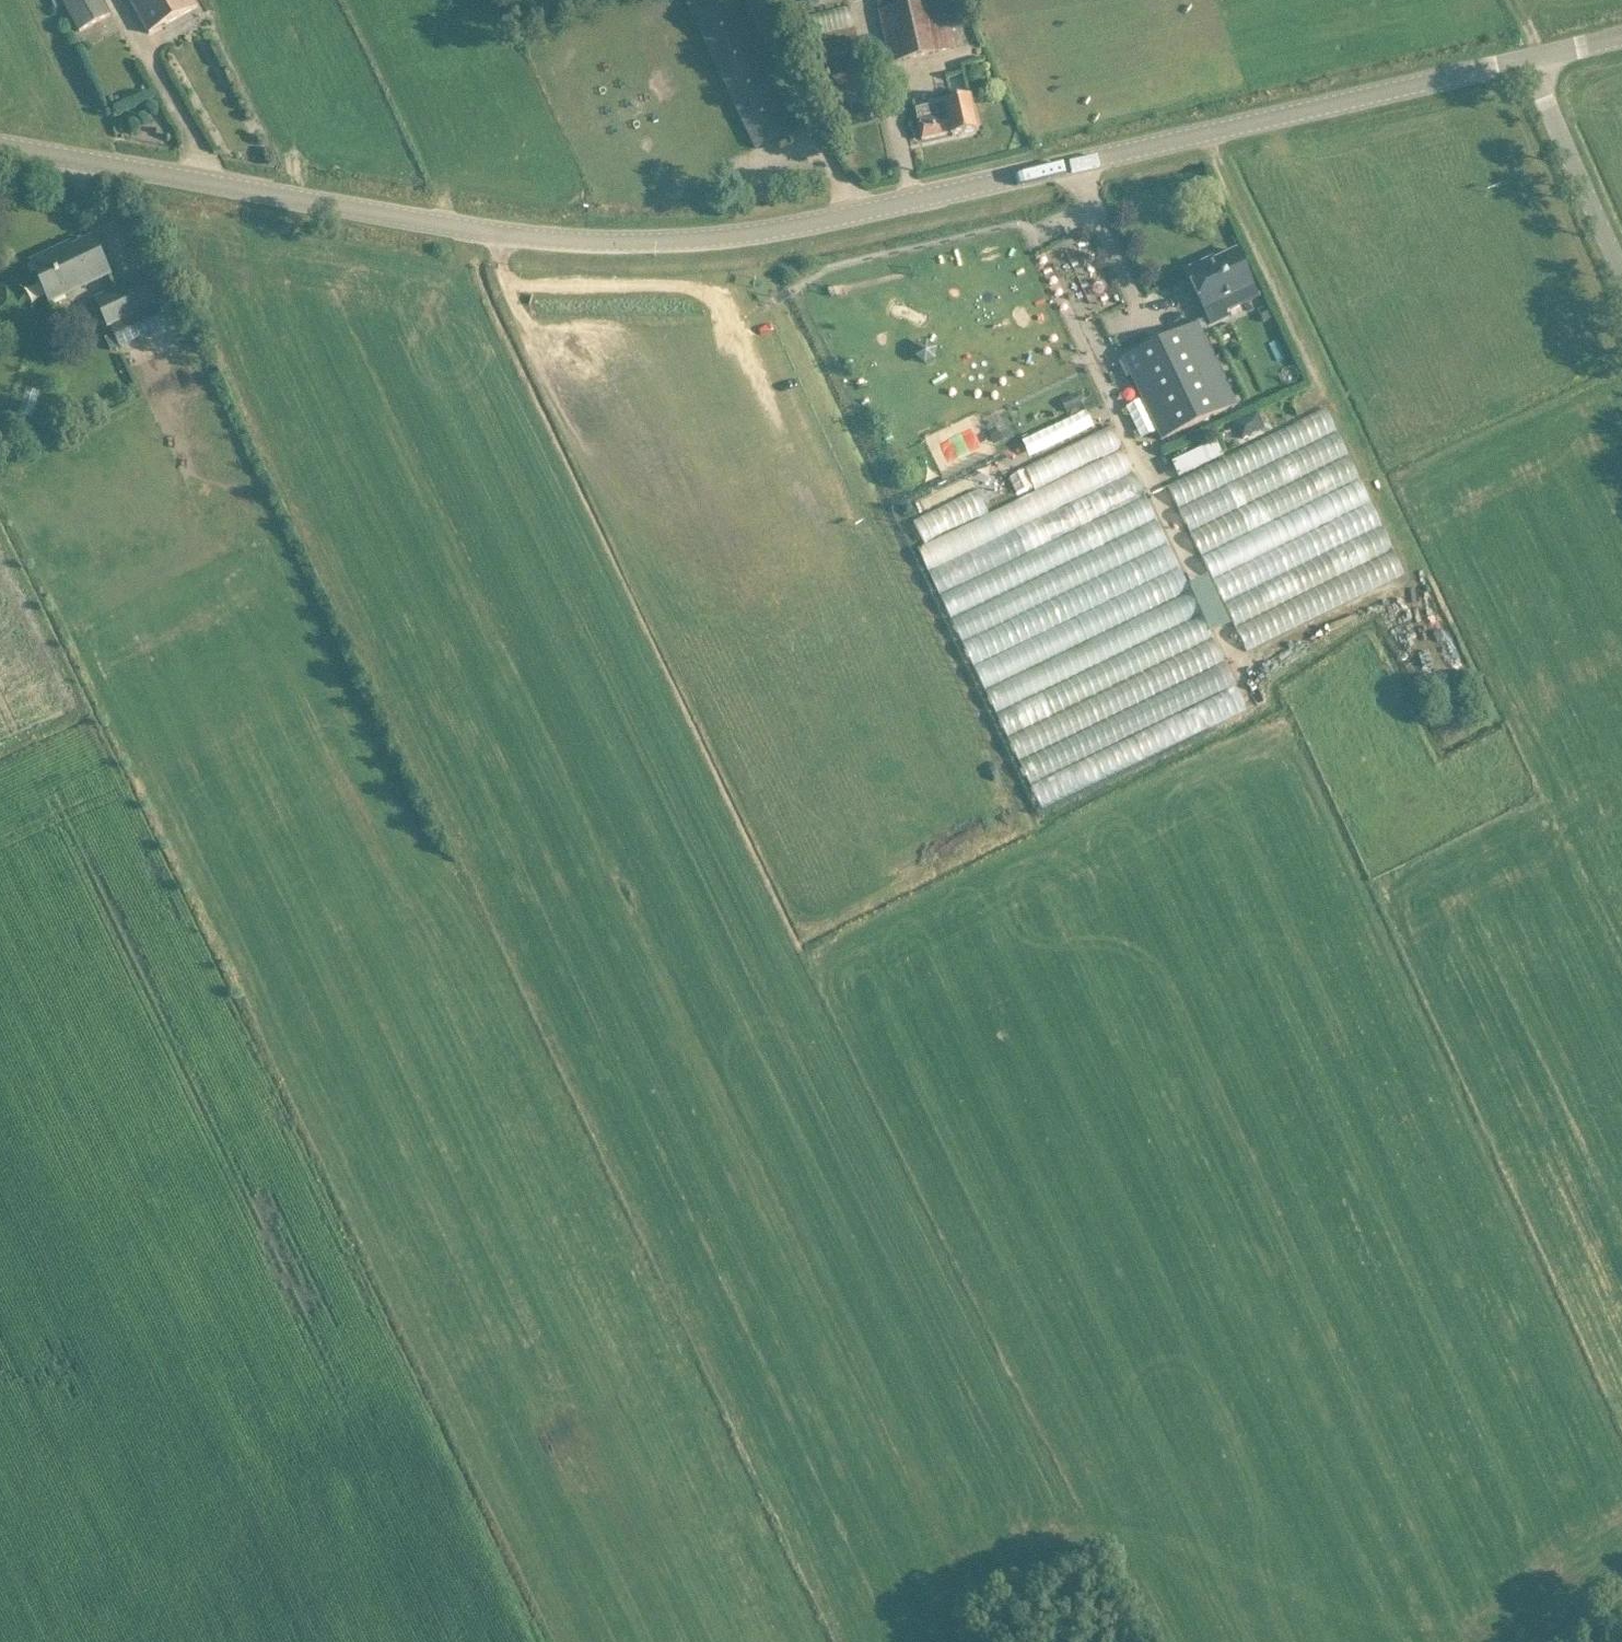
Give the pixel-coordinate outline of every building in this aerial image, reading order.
[(61,0),(60,0),(52,3),(55,10),(64,6),(61,0)] [(70,13),(80,33),(111,16),(102,0),(62,0),(70,13)] [(140,14),(150,33),(196,8),(192,0),(132,0),(140,14)] [(784,112),(730,0),(685,0),(747,130),(757,149),(793,132),(784,112)] [(951,27),(945,0),(926,0),(905,5),(904,0),(877,0),(880,10),(886,42),(891,63),(956,49),(951,27)] [(820,14),(822,38),(861,35),(859,11),(820,14)] [(953,137),(978,131),(971,98),(945,103),(945,104),(917,110),(923,141),(952,134),(953,137)] [(32,264),(42,283),(52,304),(111,276),(103,260),(94,240),(57,258),(55,253),(32,264)] [(1199,324),(1124,360),(1163,441),(1238,405),(1202,332),(1229,319),(1227,314),(1259,299),(1254,288),(1237,252),(1205,267),(1203,264),(1186,272),(1208,320),(1199,324)] [(111,329),(120,348),(168,327),(145,280),(98,302),(111,329)] [(1177,294),(1162,298),(1168,317),(1183,313),(1177,294)] [(1077,394),(1062,401),(1068,414),(1083,406),(1077,394)] [(1258,415),(1238,425),(1245,439),(1265,429),(1258,415)] [(1341,416),(1179,484),(1249,650),(1411,583),(1341,416)] [(1182,468),(1189,484),(1234,463),(1227,447),(1182,468)] [(907,483),(904,494),(922,499),(925,488),(907,483)] [(1451,682),(1442,689),(1452,703),(1462,695),(1451,682)]
